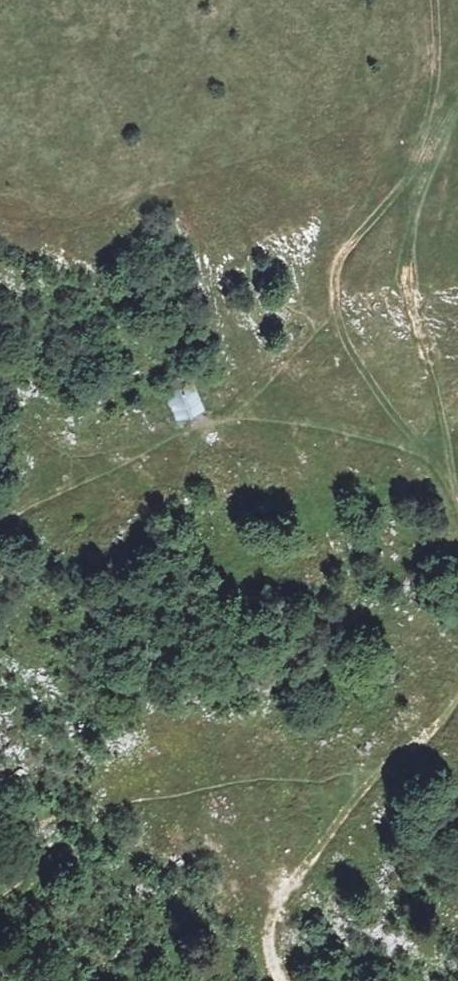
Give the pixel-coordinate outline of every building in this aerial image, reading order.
[(194,385),(166,395),(175,421),(204,411),(194,385)]
